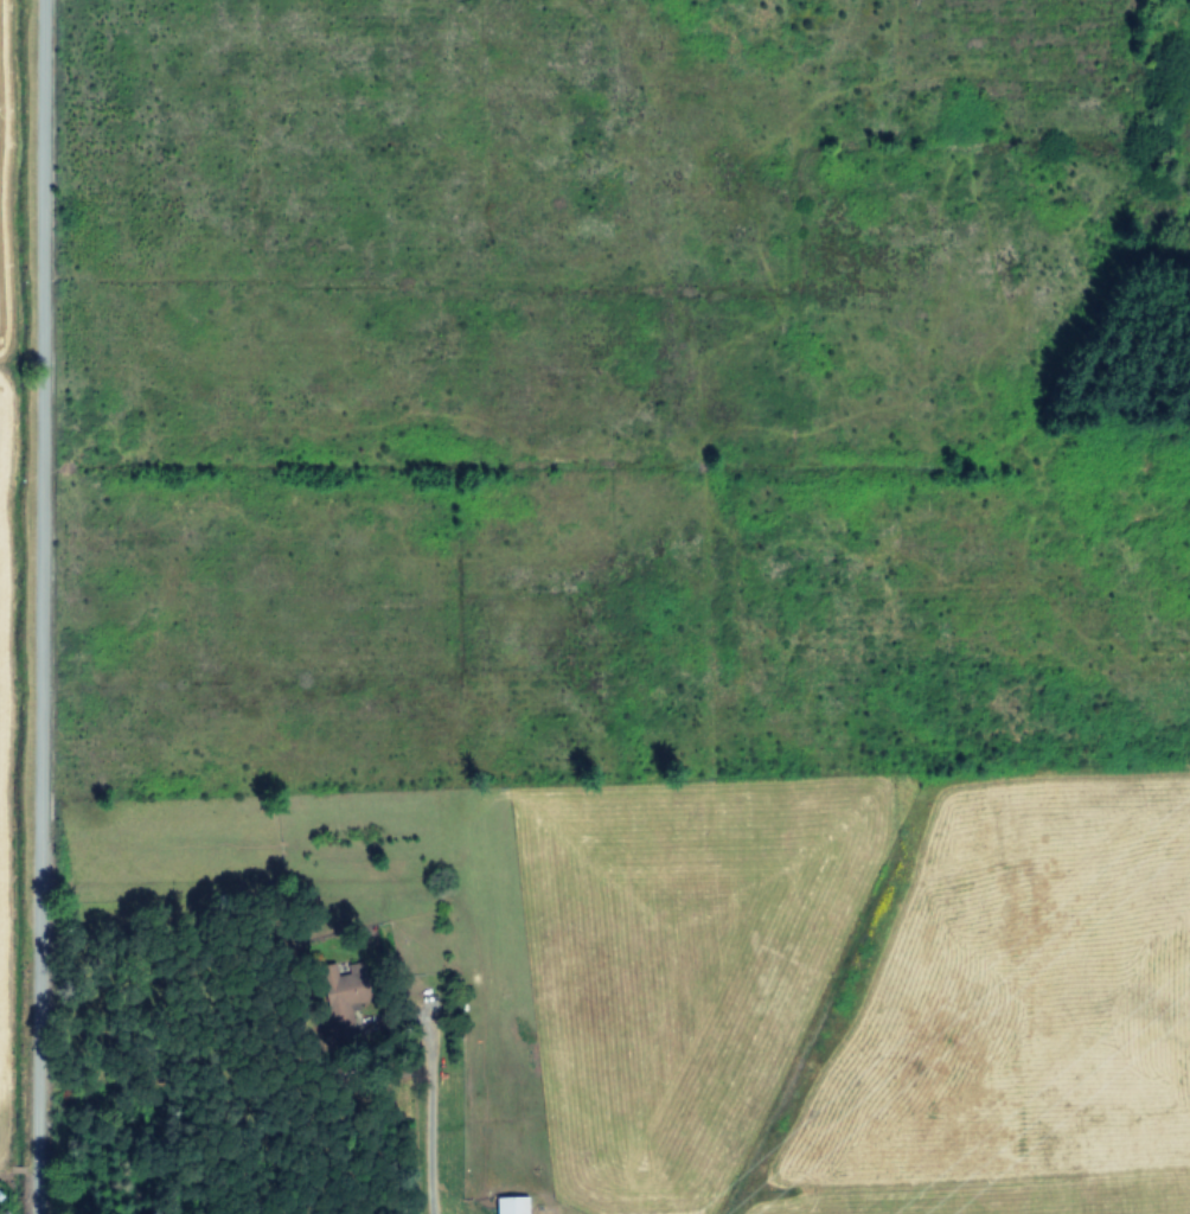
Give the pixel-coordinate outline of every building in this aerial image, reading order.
[(501,1195),(501,1213),(532,1213),(531,1194),(501,1195)]
